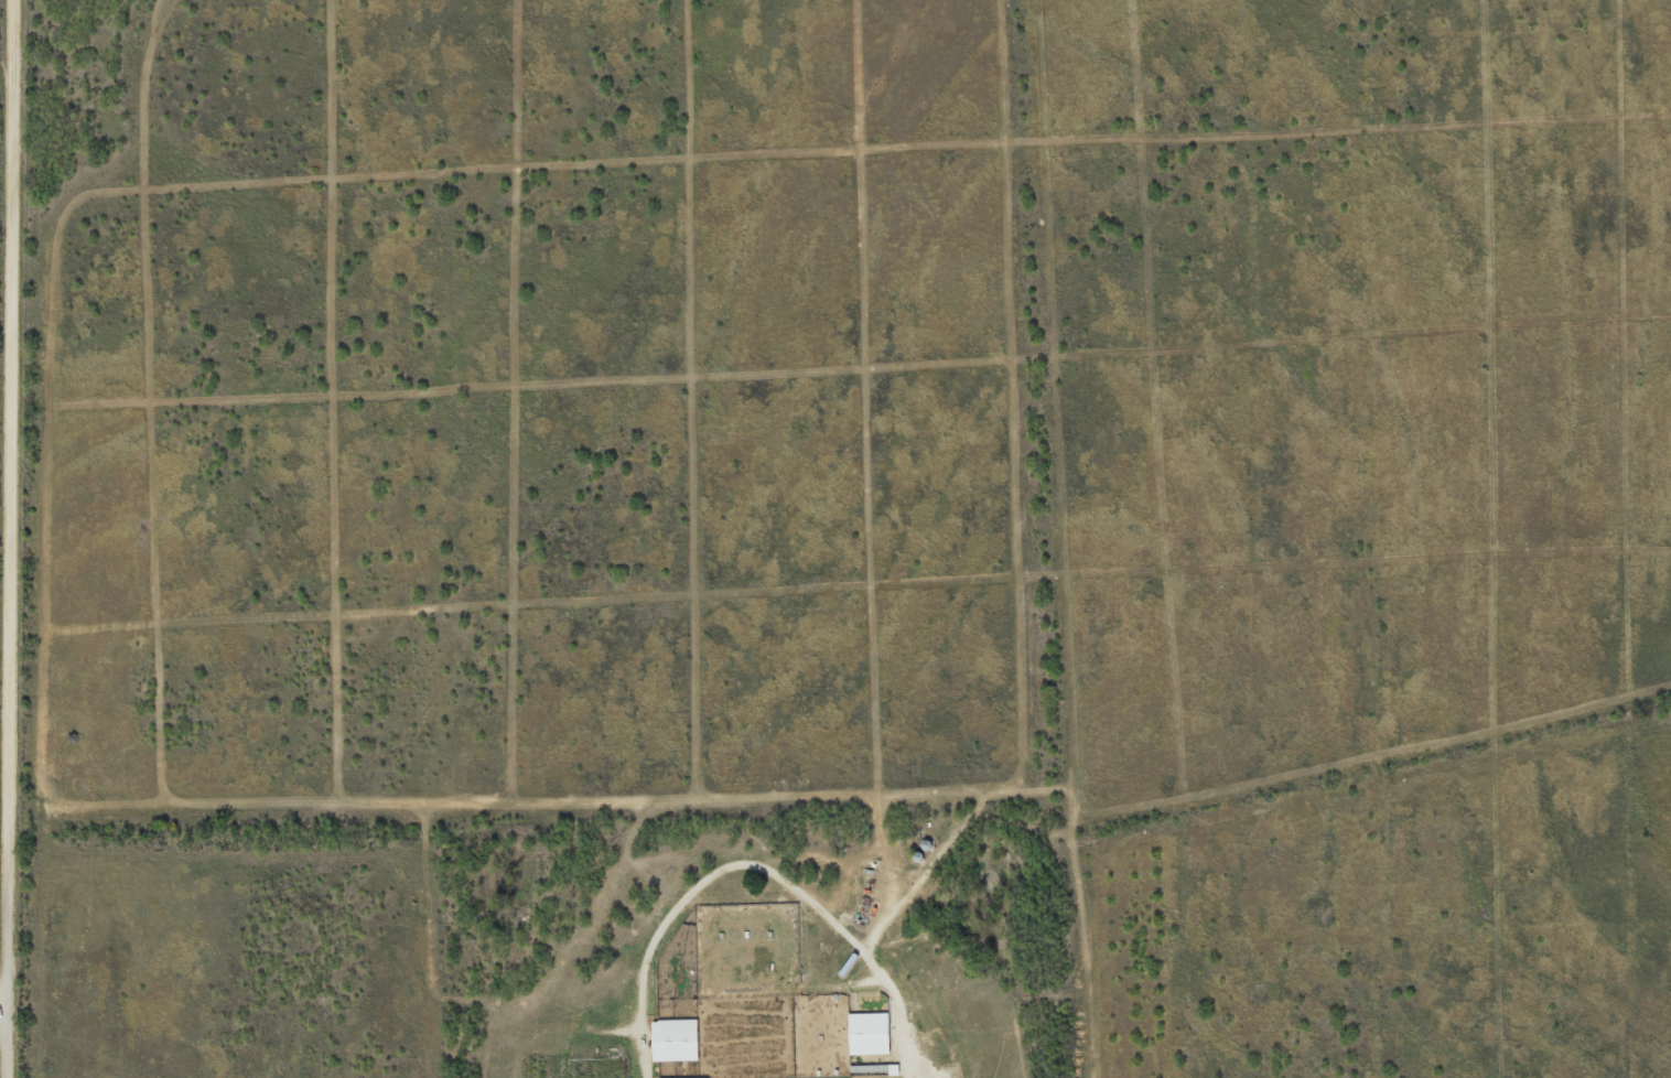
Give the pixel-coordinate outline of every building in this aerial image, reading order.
[(889,1055),(889,1014),(845,1014),(845,1055),(889,1055)] [(652,1062),(697,1062),(697,1021),(652,1021),(652,1062)]
